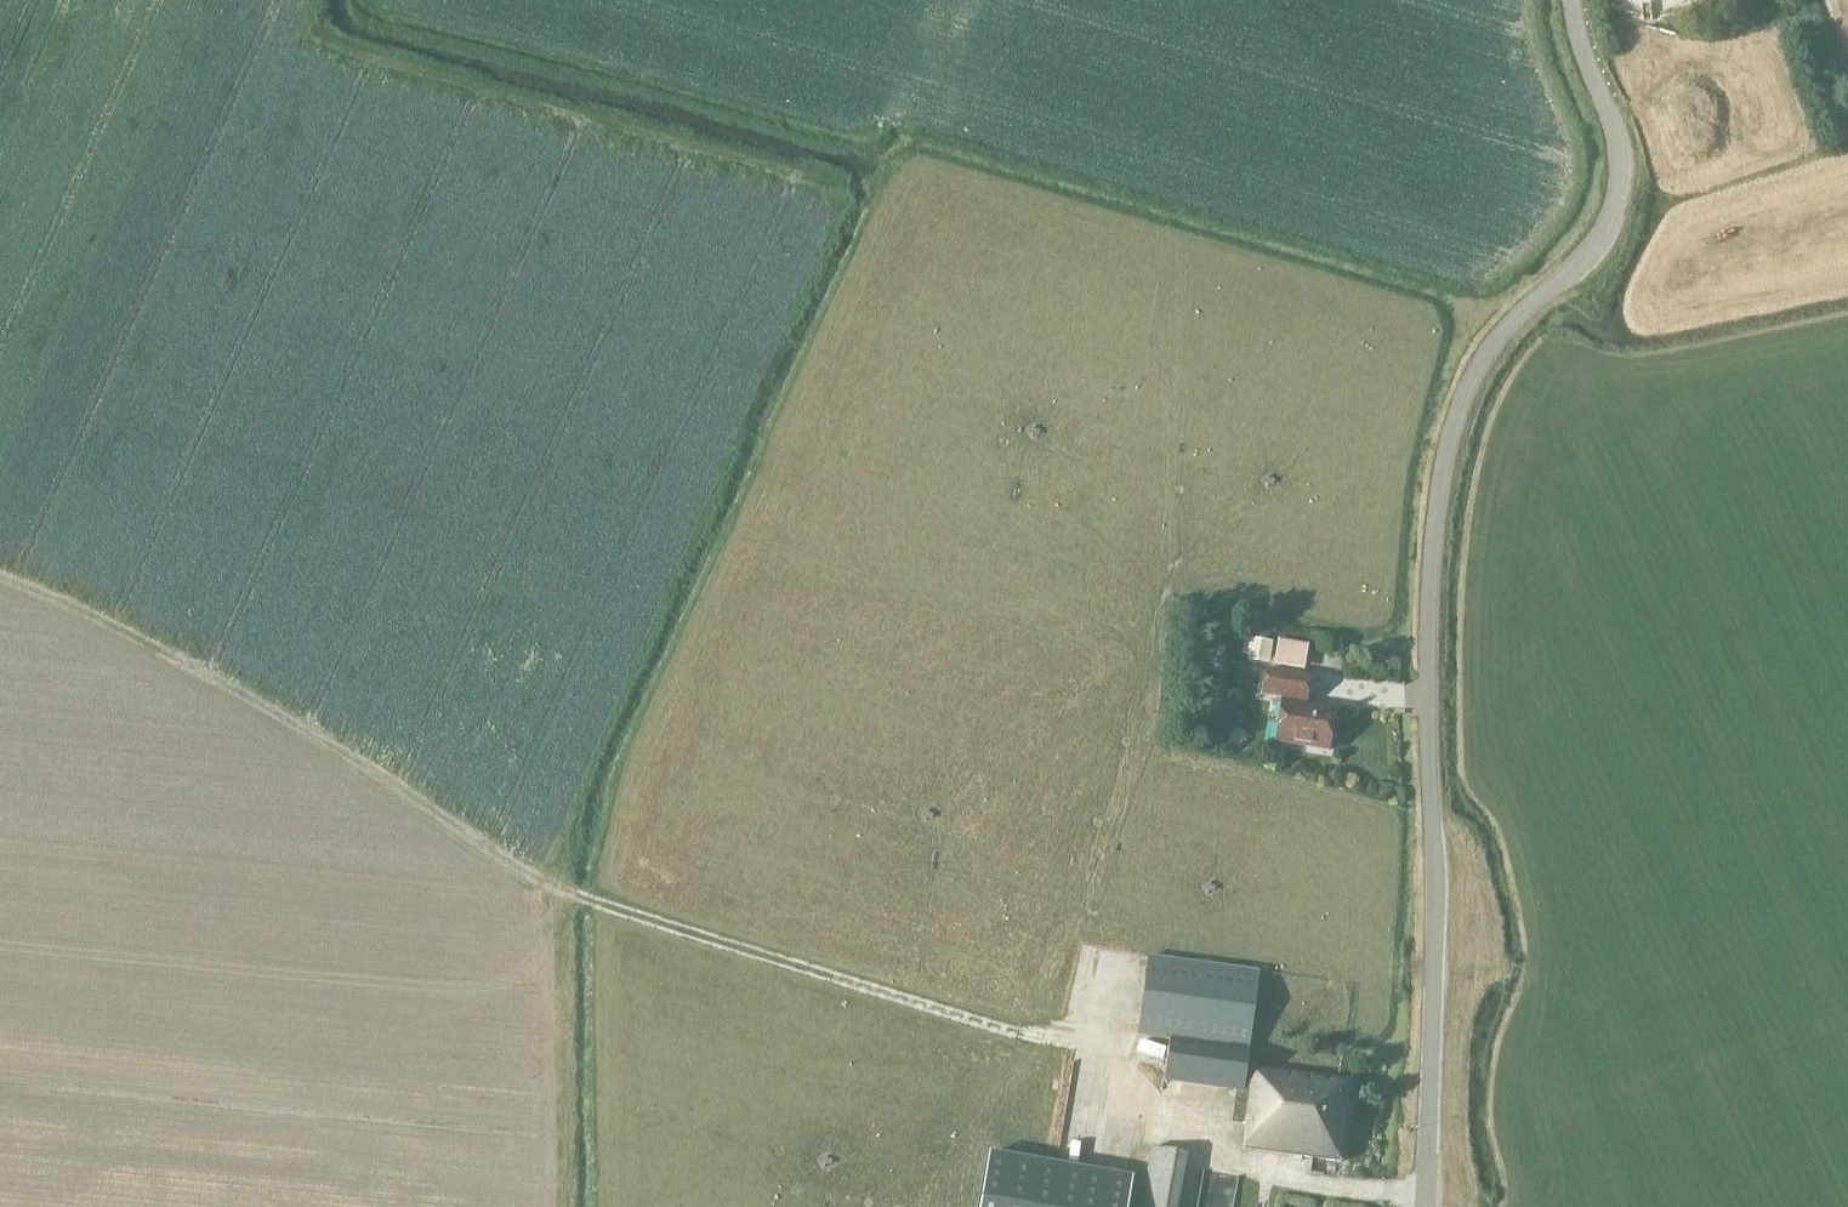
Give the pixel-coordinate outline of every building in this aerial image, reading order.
[(1251,633),(1250,658),(1281,659),(1282,634),(1251,633)] [(1283,660),(1316,662),(1317,639),(1284,637),(1283,660)] [(1261,697),(1281,700),(1306,705),(1310,677),(1265,670),(1261,697)] [(1306,705),(1281,700),(1273,744),(1329,753),(1336,709),(1306,705)] [(1164,1083),(1243,1092),(1259,972),(1148,958),(1138,1037),(1169,1041),(1164,1083)] [(1342,1163),(1353,1081),(1253,1068),(1242,1150),(1342,1163)] [(1186,1154),(1150,1148),(1139,1206),(1177,1206),(1186,1154)] [(991,1156),(982,1206),(1126,1206),(1131,1180),(991,1156)] [(1207,1205),(1235,1206),(1236,1164),(1205,1162),(1204,1206),(1207,1206),(1207,1205)]
